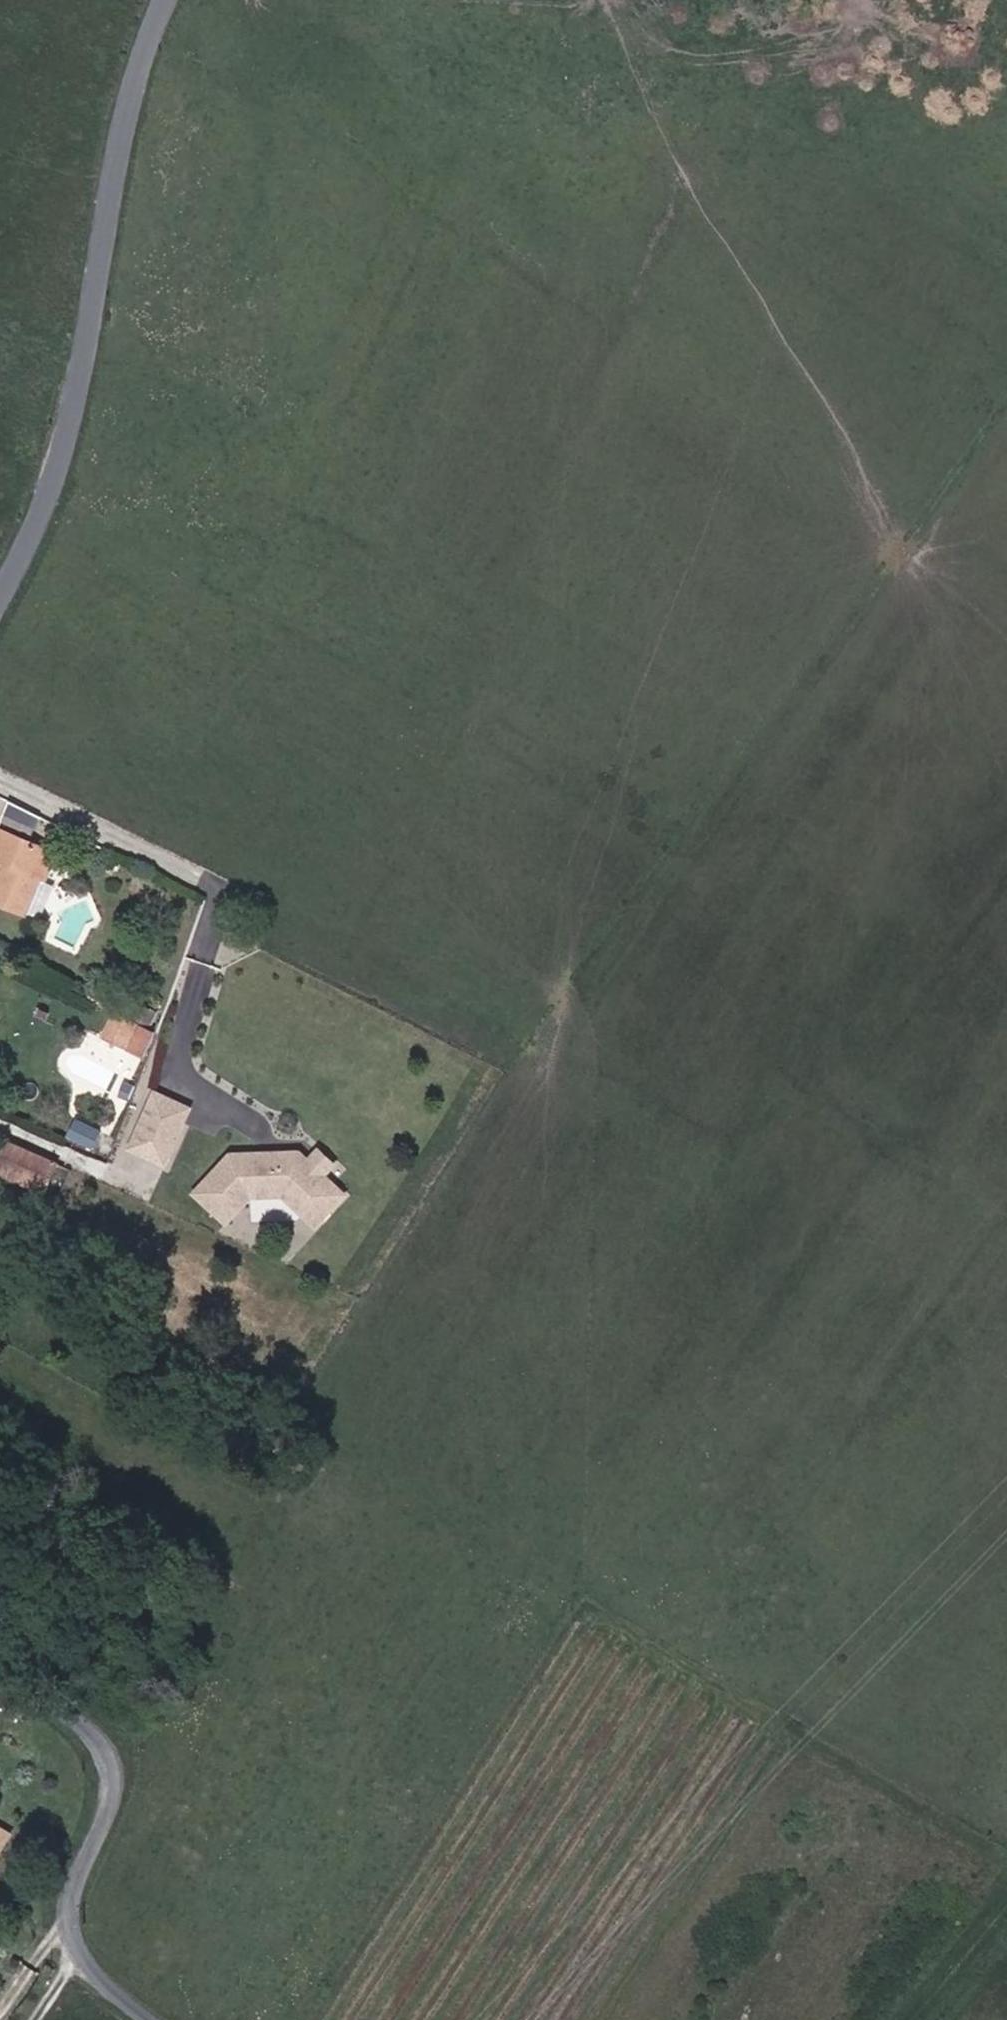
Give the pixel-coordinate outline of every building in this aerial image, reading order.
[(54,881),(64,854),(0,828),(0,859),(24,868),(20,881),(11,877),(2,901),(40,916),(54,881)] [(40,916),(50,920),(64,885),(54,881),(40,916)] [(153,1033),(162,1037),(171,1016),(149,1007),(140,1027),(153,1033)] [(116,1047),(141,1058),(153,1033),(140,1027),(127,1021),(116,1047)] [(141,1058),(158,1066),(168,1040),(162,1037),(153,1033),(141,1058)] [(176,1165),(198,1110),(162,1096),(141,1151),(176,1165)] [(72,1134),(96,1147),(105,1132),(81,1118),(72,1134)] [(39,1188),(51,1162),(2,1140),(0,1144),(0,1170),(39,1188)] [(350,1163),(337,1149),(326,1159),(340,1173),(350,1163)] [(241,1154),(221,1178),(232,1188),(221,1201),(241,1219),(264,1192),(298,1190),(316,1210),(331,1196),(343,1209),(359,1194),(340,1173),(326,1159),(318,1150),(280,1152),(281,1157),(269,1158),(269,1153),(241,1154)] [(221,1201),(232,1188),(221,1178),(209,1191),(221,1201)] [(329,1223),(343,1209),(331,1196),(316,1210),(329,1223)]
